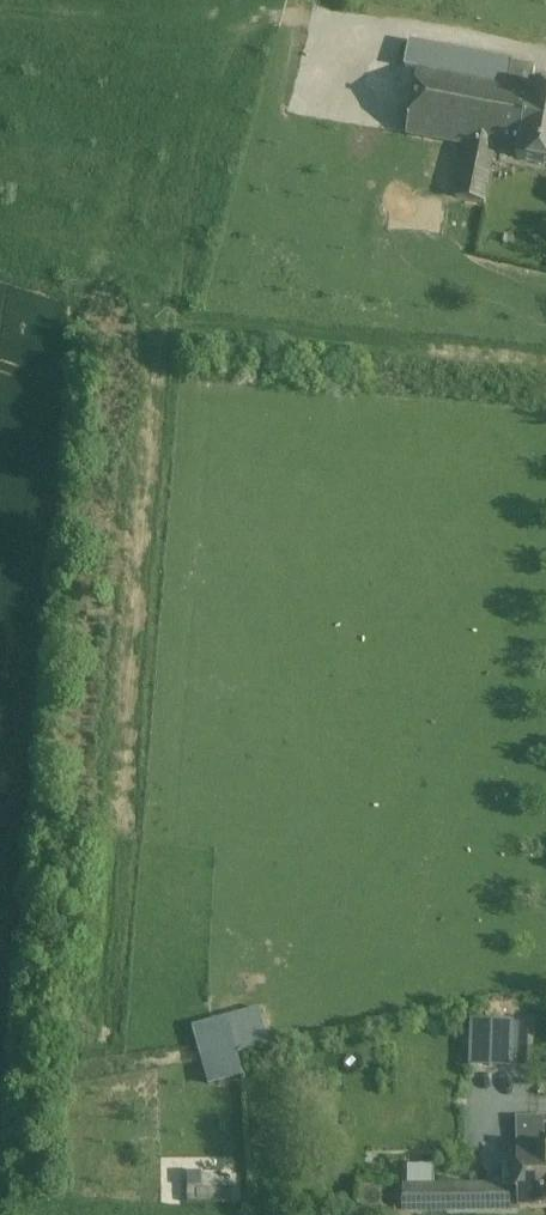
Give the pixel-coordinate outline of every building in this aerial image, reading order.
[(513,66),(409,50),(406,69),(420,72),(420,69),(510,86),(513,66)] [(538,70),(513,66),(510,86),(531,90),(532,85),(535,86),(538,70)] [(510,86),(420,69),(420,72),(417,87),(406,85),(403,105),(367,98),(362,125),(408,134),(407,138),(413,139),(467,149),(457,198),(484,204),(494,153),(518,157),(531,90),(510,86)] [(532,85),(531,90),(518,157),(517,159),(545,164),(545,88),(535,86),(532,85)] [(192,1023),(208,1084),(246,1073),(239,1051),(271,1042),(261,1005),(192,1023)] [(532,1019),(472,1018),(472,1065),(532,1066),(532,1019)] [(541,1149),(541,1128),(514,1128),(514,1149),(541,1149)] [(514,1149),(514,1187),(515,1209),(545,1209),(545,1148),(541,1149),(514,1149)] [(514,1187),(403,1189),(403,1211),(515,1209),(514,1187)]
